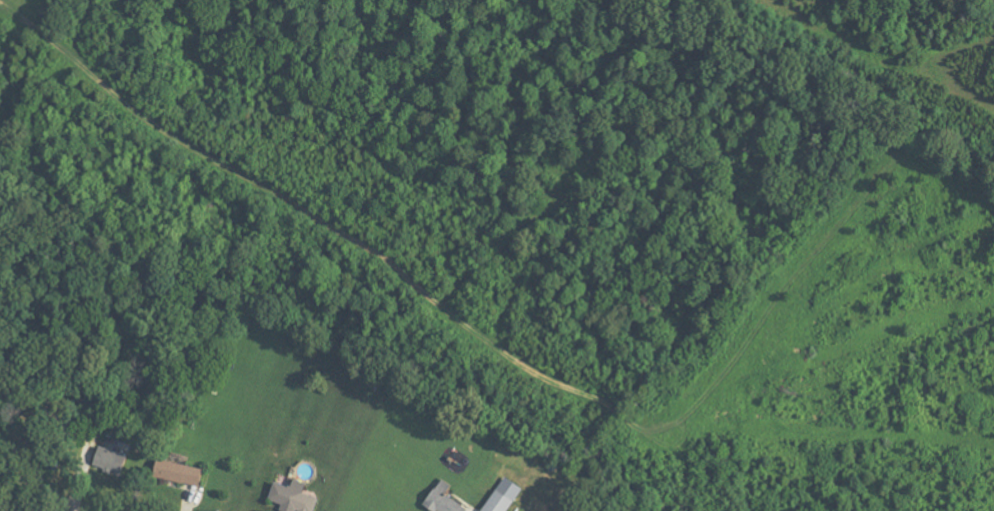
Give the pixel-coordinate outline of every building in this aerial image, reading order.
[(510,477),(485,510),(512,510),(528,489),(510,477)] [(306,492),(309,484),(297,479),(294,488),(280,482),(273,500),(286,505),(284,510),(285,510),(299,510),(300,509),(305,510),(317,510),(322,498),(306,492)] [(447,479),(430,503),(441,510),(474,510),(451,494),(457,486),(447,479)]
